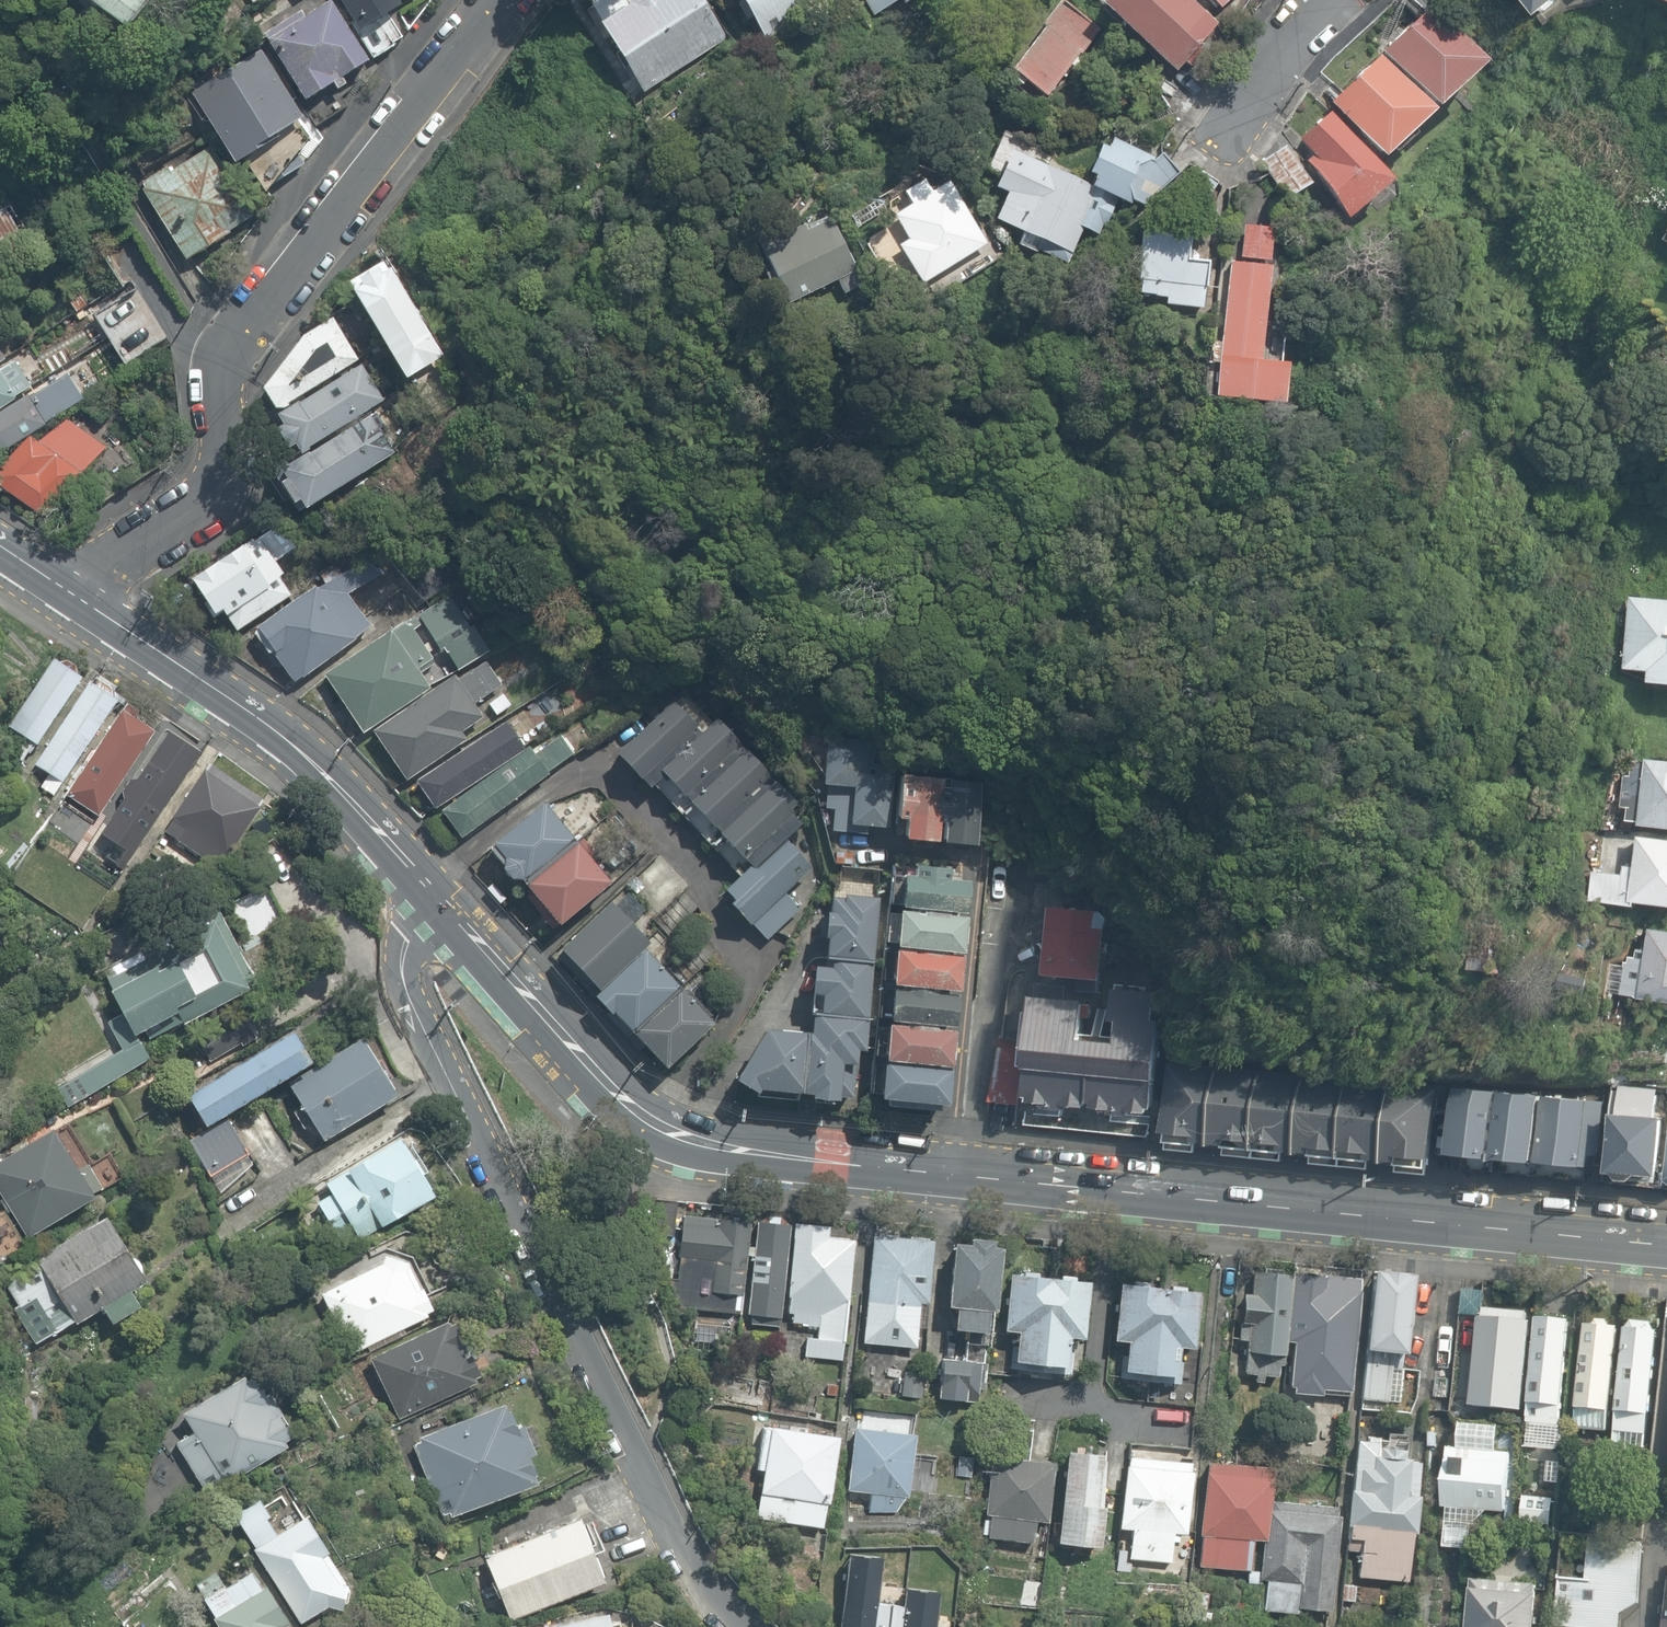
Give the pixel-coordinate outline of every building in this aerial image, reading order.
[(110,29),(133,0),(72,0),(110,29)] [(332,0),(330,0),(269,39),(306,97),(369,58),(332,0)] [(361,29),(409,0),(344,0),(361,29)] [(707,0),(635,0),(600,20),(641,91),(730,40),(707,0)] [(828,0),(741,0),(768,39),(829,3),(828,0)] [(873,8),(884,0),(868,0),(873,8)] [(1084,10),(1162,76),(1204,28),(1168,0),(1092,0),(1084,10)] [(1209,12),(1222,0),(1198,0),(1209,12)] [(1540,22),(1569,0),(1523,0),(1540,22)] [(1091,29),(1056,1),(1001,72),(1038,98),(1091,29)] [(1479,66),(1426,9),(1379,52),(1431,109),(1479,66)] [(299,117),(262,48),(194,84),(240,160),(299,117)] [(1424,116),(1372,60),(1321,106),(1374,163),(1424,116)] [(1382,183),(1319,118),(1291,138),(1305,159),(1296,165),(1335,222),(1382,183)] [(1169,174),(1091,142),(1073,185),(1152,217),(1169,174)] [(254,214),(218,143),(154,176),(192,256),(254,214)] [(1081,195),(999,155),(981,191),(993,198),(982,225),(1059,258),(1070,232),(1087,238),(1091,229),(1097,230),(1103,211),(1080,204),(1081,195)] [(975,249),(932,174),(892,198),(896,211),(883,218),(893,246),(885,253),(914,285),(975,249)] [(6,179),(0,181),(0,267),(48,237),(6,179)] [(848,291),(819,227),(749,256),(778,313),(826,288),(832,301),(848,291)] [(1264,232),(1232,228),(1226,264),(1216,263),(1200,403),(1270,408),(1274,374),(1248,371),(1264,232)] [(1175,237),(1126,233),(1122,296),(1149,300),(1149,309),(1188,312),(1194,263),(1173,261),(1175,237)] [(437,353),(383,253),(343,281),(400,376),(437,353)] [(355,357),(330,315),(301,335),(261,387),(271,410),(355,357)] [(25,361),(0,376),(0,412),(41,389),(25,361)] [(382,399),(360,365),(274,413),(296,450),(382,399)] [(53,389),(0,419),(0,459),(70,419),(53,389)] [(395,452),(374,413),(276,466),(298,506),(395,452)] [(115,448),(79,421),(32,446),(3,480),(34,507),(115,448)] [(287,546),(272,523),(190,575),(213,611),(221,606),(232,622),(289,586),(270,556),(287,546)] [(365,579),(352,559),(257,622),(295,678),(373,625),(349,590),(365,579)] [(1639,594),(1631,672),(1655,673),(1655,683),(1666,684),(1666,597),(1639,594)] [(433,657),(406,615),(322,667),(360,728),(429,685),(417,667),(433,657)] [(55,655),(0,736),(0,737),(26,755),(81,673),(55,655)] [(502,681),(486,655),(373,726),(404,774),(467,734),(462,726),(485,711),(476,698),(502,681)] [(111,692),(89,677),(33,763),(55,778),(111,692)] [(696,723),(673,700),(619,752),(641,775),(696,723)] [(154,726),(121,704),(67,786),(100,808),(154,726)] [(746,729),(725,707),(660,770),(681,791),(746,729)] [(523,740),(506,716),(417,777),(434,801),(523,740)] [(773,761),(752,738),(684,799),(706,822),(773,761)] [(550,764),(532,739),(439,805),(457,830),(550,764)] [(887,747),(837,741),(828,824),(878,829),(887,747)] [(1654,759),(1647,822),(1666,824),(1666,760),(1654,759)] [(260,797),(208,761),(163,824),(215,861),(260,797)] [(815,807),(773,761),(706,822),(748,868),(815,807)] [(943,776),(903,771),(895,834),(935,839),(943,776)] [(943,776),(935,839),(973,843),(981,780),(943,776)] [(567,839),(541,804),(487,844),(506,878),(520,882),(567,839)] [(1641,832),(1637,897),(1666,901),(1666,834),(1641,832)] [(820,876),(784,839),(729,891),(764,929),(820,876)] [(611,884),(574,846),(523,888),(554,927),(611,884)] [(899,897),(961,903),(964,872),(947,871),(948,864),(902,860),(899,897)] [(864,1051),(879,895),(842,891),(842,896),(832,895),(831,911),(824,910),(821,938),(824,938),(822,958),(830,959),(830,968),(811,967),(809,994),(822,995),(821,1014),(811,1013),(809,1033),(765,1029),(735,1078),(755,1091),(760,1089),(802,1092),(802,1096),(854,1101),(858,1050),(864,1051)] [(899,897),(894,940),(957,946),(961,903),(899,897)] [(1115,907),(1058,903),(1053,976),(1110,980),(1115,907)] [(144,1042),(256,983),(216,907),(206,913),(209,919),(149,950),(144,941),(101,963),(124,1007),(107,1016),(123,1047),(51,1084),(61,1103),(151,1056),(144,1042)] [(643,945),(610,907),(561,948),(594,987),(643,945)] [(1506,921),(1471,920),(1465,966),(1503,969),(1506,921)] [(1666,1001),(1666,931),(1651,928),(1647,955),(1632,952),(1631,961),(1621,959),(1616,993),(1641,997),(1666,1001)] [(960,953),(893,946),(893,951),(883,950),(881,978),(890,979),(889,984),(906,986),(934,988),(956,990),(957,980),(961,981),(963,963),(959,963),(960,953)] [(591,999),(626,1037),(661,1073),(714,1023),(680,987),(644,949),(591,999)] [(934,988),(906,986),(906,988),(890,987),(890,990),(880,989),(877,1016),(888,1017),(887,1020),(904,1022),(943,1025),(952,1026),(956,994),(933,992),(934,988)] [(1109,1115),(1130,1117),(1131,1112),(1149,1113),(1149,1109),(1154,1110),(1156,1080),(1158,1081),(1163,1020),(1158,1019),(1160,992),(1116,989),(1114,1021),(1120,1021),(1118,1041),(1084,1038),(1087,1001),(1034,997),(1026,1097),(1029,1098),(1029,1103),(1046,1104),(1045,1109),(1067,1111),(1072,1106),(1086,1107),(1087,1103),(1092,1104),(1091,1109),(1110,1110),(1109,1115)] [(943,1025),(904,1022),(904,1025),(885,1023),(885,1024),(879,1024),(876,1051),(882,1052),(882,1060),(949,1066),(950,1057),(952,1057),(954,1039),(952,1038),(953,1030),(942,1029),(943,1025)] [(186,1089),(206,1121),(312,1056),(292,1024),(186,1089)] [(314,1125),(324,1140),(397,1095),(362,1038),(287,1084),(301,1107),(294,1112),(305,1130),(314,1125)] [(988,1102),(1019,1105),(1026,1040),(999,1038),(988,1102)] [(949,1066),(882,1060),(881,1064),(874,1063),(871,1091),(879,1091),(878,1098),(886,1098),(885,1107),(940,1112),(941,1103),(945,1104),(949,1066)] [(1212,1146),(1220,1065),(1170,1060),(1162,1141),(1212,1146)] [(1255,1150),(1263,1069),(1220,1065),(1212,1146),(1255,1150)] [(1298,1154),(1306,1073),(1263,1069),(1255,1150),(1298,1154)] [(1342,1159),(1350,1078),(1306,1073),(1298,1154),(1342,1159)] [(1385,1163),(1393,1082),(1350,1078),(1342,1159),(1385,1163)] [(1433,1168),(1440,1087),(1393,1082),(1385,1163),(1433,1168)] [(1494,1157),(1501,1091),(1458,1086),(1451,1152),(1494,1157)] [(1501,1091),(1494,1157),(1534,1162),(1541,1095),(1501,1091)] [(1543,1095),(1537,1162),(1598,1168),(1604,1101),(1543,1095)] [(189,1138),(210,1172),(248,1148),(226,1114),(189,1138)] [(1620,1179),(1633,1180),(1639,1174),(1660,1176),(1664,1117),(1611,1114),(1607,1171),(1614,1172),(1620,1179)] [(28,1238),(95,1197),(53,1127),(0,1160),(0,1204),(5,1212),(10,1209),(28,1238)] [(319,1203),(347,1249),(433,1196),(398,1137),(327,1182),(335,1194),(319,1203)] [(680,1308),(741,1314),(750,1221),(683,1214),(677,1279),(667,1278),(680,1308)] [(750,1324),(778,1326),(789,1224),(787,1224),(779,1216),(768,1215),(760,1221),(757,1220),(747,1315),(751,1315),(750,1324)] [(14,1309),(35,1344),(74,1320),(77,1324),(103,1308),(113,1324),(141,1306),(131,1290),(146,1280),(107,1216),(36,1259),(38,1262),(4,1283),(19,1306),(14,1309)] [(803,1355),(843,1359),(853,1239),(828,1237),(829,1226),(791,1223),(790,1238),(793,1238),(788,1297),(790,1297),(788,1313),(792,1313),(791,1323),(802,1324),(802,1326),(818,1328),(817,1337),(805,1336),(803,1355)] [(6,1260),(4,1256),(24,1245),(14,1227),(0,1236),(0,1264),(6,1260)] [(864,1340),(915,1345),(919,1302),(927,1302),(933,1241),(873,1236),(864,1340)] [(939,1399),(976,1402),(977,1395),(978,1395),(979,1390),(985,1390),(987,1363),(984,1363),(985,1345),(989,1346),(992,1310),(995,1311),(1001,1246),(993,1246),(994,1239),(970,1237),(969,1243),(953,1242),(948,1306),(956,1306),(954,1329),(967,1330),(965,1360),(942,1358),(939,1399)] [(320,1292),(351,1355),(429,1317),(427,1313),(433,1310),(410,1264),(385,1254),(382,1262),(320,1292)] [(1360,1399),(1387,1401),(1390,1369),(1400,1370),(1401,1352),(1404,1353),(1412,1270),(1369,1266),(1362,1348),(1365,1348),(1360,1399)] [(1255,1382),(1263,1383),(1263,1376),(1278,1377),(1279,1364),(1283,1365),(1291,1275),(1253,1272),(1251,1294),(1243,1293),(1238,1340),(1247,1341),(1243,1373),(1256,1375),(1255,1382)] [(1293,1392),(1322,1395),(1323,1389),(1351,1392),(1362,1279),(1293,1273),(1287,1340),(1294,1341),(1289,1385),(1294,1386),(1293,1392)] [(1009,1368),(1071,1374),(1073,1351),(1069,1351),(1070,1338),(1084,1339),(1089,1281),(1009,1274),(1003,1331),(1017,1332),(1016,1347),(1012,1346),(1009,1368)] [(1119,1377),(1180,1383),(1182,1360),(1178,1360),(1180,1347),(1194,1349),(1199,1291),(1120,1283),(1114,1340),(1127,1341),(1126,1356),(1121,1355),(1119,1377)] [(1461,1286),(1460,1315),(1482,1316),(1483,1287),(1461,1286)] [(1470,1406),(1524,1411),(1533,1323),(1528,1323),(1529,1313),(1484,1308),(1483,1318),(1479,1317),(1470,1406)] [(1527,1424),(1560,1426),(1569,1321),(1535,1318),(1527,1424)] [(1573,1430),(1606,1434),(1619,1328),(1610,1327),(1607,1321),(1597,1319),(1592,1325),(1584,1324),(1573,1430)] [(378,1405),(386,1424),(398,1418),(399,1420),(477,1383),(474,1378),(480,1375),(470,1354),(468,1355),(463,1343),(464,1342),(454,1322),(449,1325),(447,1320),(369,1357),(389,1400),(378,1405)] [(1612,1452),(1628,1454),(1628,1447),(1645,1449),(1657,1332),(1655,1332),(1651,1322),(1632,1320),(1627,1328),(1624,1328),(1612,1452)] [(175,1443),(206,1494),(225,1482),(227,1485),(288,1448),(285,1443),(293,1438),(280,1418),(284,1416),(270,1394),(266,1396),(254,1375),(247,1379),(244,1375),(182,1412),(194,1432),(175,1443)] [(905,1399),(915,1400),(918,1382),(908,1381),(905,1399)] [(837,1395),(838,1384),(828,1383),(827,1394),(837,1395)] [(448,1512),(451,1517),(536,1482),(534,1475),(536,1474),(529,1456),(535,1453),(523,1424),(516,1427),(509,1408),(507,1409),(504,1402),(417,1437),(419,1442),(413,1445),(441,1515),(448,1512)] [(756,1518),(821,1527),(824,1501),(827,1501),(837,1434),(769,1425),(768,1428),(762,1427),(756,1468),(763,1469),(756,1518)] [(868,1512),(896,1515),(905,1497),(908,1497),(914,1434),(855,1428),(849,1490),(870,1492),(868,1512)] [(1358,1577),(1407,1581),(1411,1532),(1416,1533),(1419,1494),(1416,1494),(1419,1461),(1410,1460),(1410,1457),(1403,1457),(1404,1448),(1378,1446),(1379,1438),(1368,1437),(1368,1440),(1356,1439),(1352,1490),(1349,1490),(1346,1526),(1348,1526),(1346,1550),(1360,1552),(1358,1577)] [(1442,1507),(1506,1513),(1511,1452),(1447,1447),(1442,1507)] [(1576,1449),(1554,1447),(1551,1482),(1573,1483),(1576,1449)] [(1057,1542),(1100,1546),(1105,1505),(1101,1505),(1106,1454),(1067,1450),(1057,1542)] [(987,1536),(1032,1542),(1035,1521),(1047,1522),(1054,1462),(991,1455),(984,1514),(989,1515),(987,1536)] [(1130,1559),(1171,1563),(1173,1541),(1178,1542),(1179,1534),(1187,1534),(1192,1470),(1190,1470),(1191,1462),(1129,1456),(1128,1465),(1125,1465),(1119,1529),(1132,1530),(1130,1559)] [(1268,1464),(1203,1459),(1194,1565),(1249,1570),(1252,1538),(1262,1539),(1268,1464)] [(1552,1494),(1522,1492),(1520,1517),(1550,1520),(1552,1494)] [(233,1513),(300,1623),(328,1606),(342,1609),(347,1584),(305,1515),(276,1531),(266,1518),(270,1515),(259,1497),(233,1513)] [(1270,1541),(1266,1541),(1263,1572),(1252,1571),(1251,1584),(1265,1585),(1264,1604),(1335,1610),(1343,1515),(1340,1515),(1341,1507),(1274,1501),(1270,1541)] [(483,1549),(509,1615),(605,1577),(579,1512),(483,1549)] [(1445,1545),(1469,1546),(1469,1526),(1446,1525),(1445,1545)] [(1566,1626),(1620,1626),(1621,1614),(1639,1604),(1643,1540),(1590,1535),(1587,1576),(1559,1575),(1556,1626),(1566,1626)] [(890,1604),(877,1603),(882,1557),(842,1553),(834,1626),(887,1626),(890,1604)] [(1116,1570),(1131,1571),(1132,1560),(1117,1558),(1116,1570)] [(218,1626),(292,1626),(266,1585),(262,1587),(252,1570),(225,1587),(217,1572),(197,1585),(216,1616),(213,1618),(218,1626)] [(1537,1585),(1471,1579),(1466,1626),(1534,1626),(1537,1585)] [(1342,1601),(1355,1602),(1356,1585),(1343,1584),(1342,1601)] [(939,1590),(904,1587),(902,1605),(890,1604),(887,1626),(935,1626),(939,1590)] [(1665,1606),(1660,1605),(1659,1616),(1663,1617),(1663,1622),(1665,1623),(1665,1626),(1666,1626),(1666,1593),(1665,1606)] [(607,1606),(520,1623),(521,1626),(612,1626),(607,1606)] [(1031,1616),(1010,1613),(1008,1626),(1029,1626),(1031,1616)]
